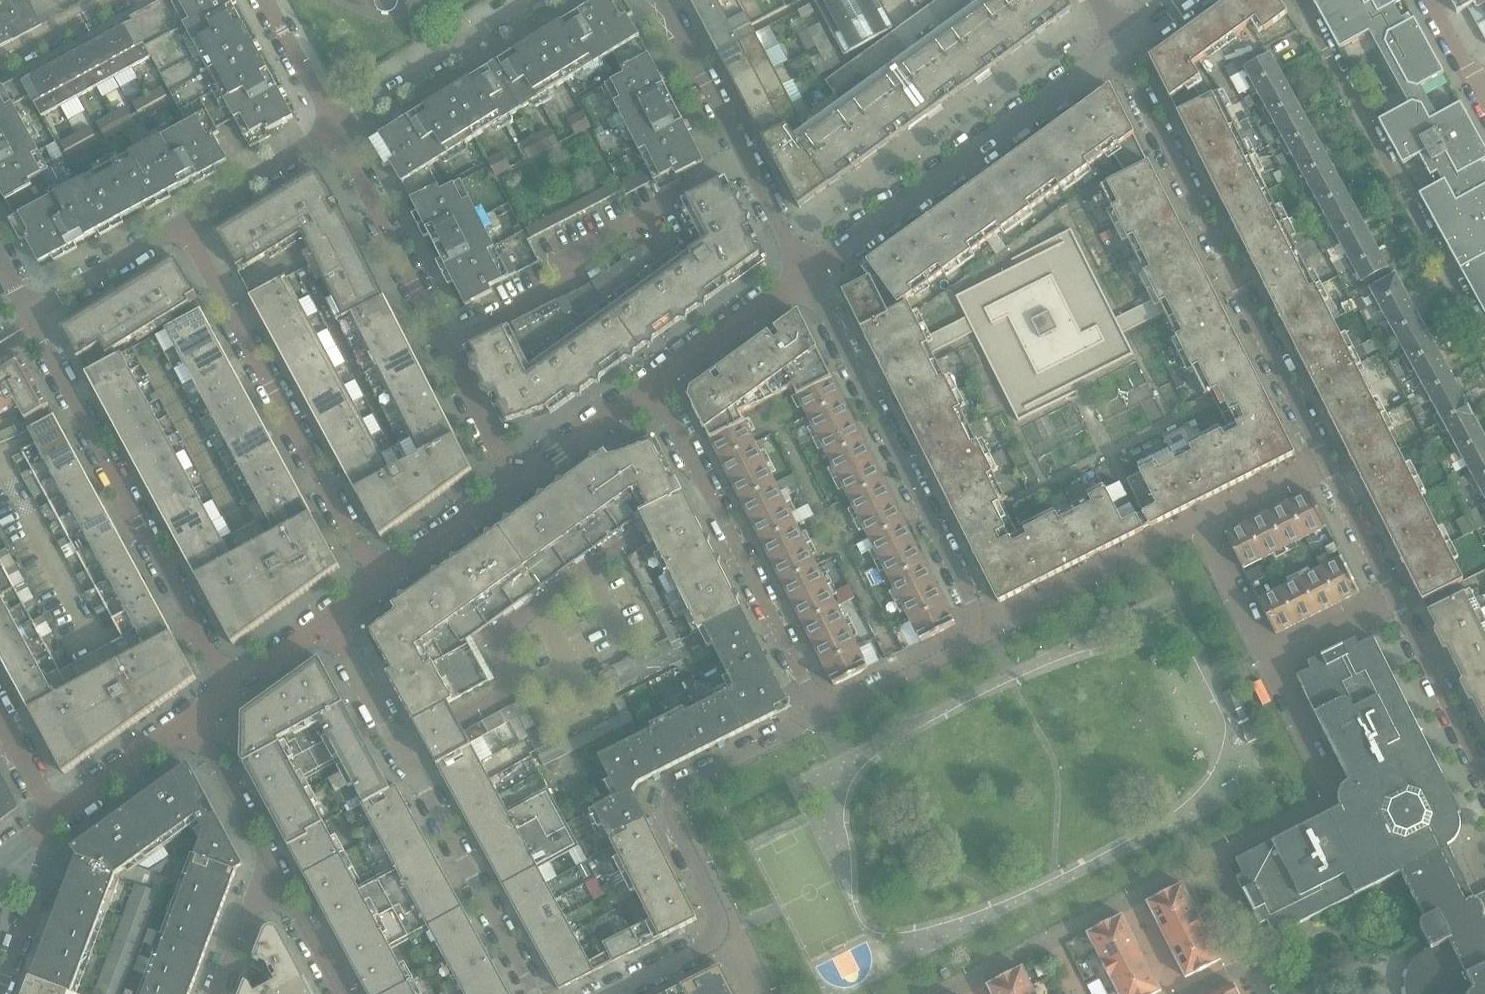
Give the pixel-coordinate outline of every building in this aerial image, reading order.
[(42,25),(28,0),(0,0),(0,48),(42,25)] [(200,55),(170,0),(161,0),(148,7),(198,101),(205,113),(208,112),(217,128),(234,119),(219,90),(200,55)] [(236,3),(235,0),(170,0),(200,55),(221,43),(218,38),(243,24),(232,5),(236,3)] [(633,14),(624,0),(598,0),(588,6),(585,3),(577,8),(579,12),(561,23),(577,49),(572,52),(583,70),(613,52),(639,37),(640,36),(628,17),(633,14)] [(718,54),(755,34),(752,27),(787,8),(783,0),(689,0),(718,54)] [(999,63),(1072,10),(1067,0),(938,0),(824,82),(834,96),(803,118),(800,120),(762,139),(798,208),(853,169),(999,63)] [(855,0),(812,0),(822,18),(855,0)] [(884,9),(879,0),(855,0),(822,18),(824,21),(825,20),(833,36),(884,9)] [(1277,0),(1229,0),(1199,22),(1218,48),(1251,23),(1259,35),(1287,14),(1277,0)] [(1393,6),(1403,0),(1312,0),(1339,49),(1369,32),(1409,104),(1378,121),(1402,165),(1418,156),(1430,177),(1438,172),(1442,181),(1419,194),(1484,315),(1484,172),(1480,163),(1484,161),(1484,149),(1460,103),(1436,116),(1420,87),(1443,74),(1426,41),(1414,19),(1403,25),(1393,6)] [(1456,14),(1467,8),(1481,0),(1449,0),(1456,14)] [(1484,10),(1484,0),(1481,0),(1467,8),(1472,18),(1484,10)] [(815,13),(811,5),(800,11),(804,19),(815,13)] [(198,101),(148,7),(129,17),(132,23),(113,33),(132,68),(151,58),(170,95),(179,112),(198,101)] [(844,55),(894,28),(884,9),(833,36),(844,55)] [(1472,18),(1478,27),(1484,23),(1484,10),(1472,18)] [(1199,78),(1191,67),(1218,48),(1199,22),(1149,58),(1177,114),(1204,100),(1191,84),(1199,78)] [(577,49),(561,23),(543,34),(540,30),(532,36),(534,39),(516,51),(531,76),(536,74),(547,93),(583,70),(572,52),(577,49)] [(257,51),(261,49),(257,40),(253,42),(243,24),(218,38),(221,43),(200,55),(219,90),(240,78),(243,84),(268,70),(257,51)] [(727,72),(765,52),(773,48),(764,30),(755,34),(718,54),(727,72)] [(132,68),(113,33),(95,43),(114,78),(132,68)] [(668,82),(663,73),(659,75),(639,37),(613,52),(624,75),(604,85),(622,122),(645,111),(648,117),(673,103),(664,84),(668,82)] [(114,78),(95,43),(77,53),(96,88),(114,78)] [(531,76),(516,51),(498,62),(496,58),(486,64),(488,68),(470,79),(486,105),(481,107),(493,126),(547,93),(536,74),(531,76)] [(736,89),(774,69),(765,52),(727,72),(736,89)] [(96,88),(77,53),(59,63),(78,98),(96,88)] [(1239,94),(1279,72),(1270,55),(1234,75),(1235,76),(1231,79),(1239,94)] [(818,76),(842,63),(838,56),(814,68),(818,76)] [(78,98),(59,63),(41,72),(61,107),(78,98)] [(745,106),(792,81),(783,65),(774,70),(774,69),(736,89),(745,106)] [(283,98),(286,96),(287,96),(282,87),(278,89),(268,70),(243,84),(240,78),(219,90),(234,119),(250,148),(271,136),(269,131),(293,117),(283,98)] [(61,107),(41,72),(24,82),(21,76),(2,86),(13,105),(32,95),(44,116),(61,107)] [(1261,101),(1287,86),(1279,72),(1239,94),(1249,109),(1255,106),(1251,100),(1253,96),(1257,94),(1261,101)] [(486,105),(470,79),(452,90),(450,86),(441,92),(443,96),(425,107),(441,132),(446,130),(457,148),(493,126),(481,107),(486,105)] [(754,123),(791,103),(792,104),(801,98),(792,81),(745,106),(754,123)] [(13,105),(2,86),(0,87),(0,141),(25,128),(22,123),(13,105)] [(1266,118),(1296,102),(1287,86),(1261,101),(1265,107),(1262,109),(1266,118)] [(1135,136),(1110,87),(1069,116),(1043,135),(1078,183),(1092,173),(1089,168),(1106,156),(1135,136)] [(161,89),(147,96),(152,104),(166,97),(161,89)] [(1243,143),(1235,127),(1226,108),(1231,106),(1224,91),(1204,100),(1177,114),(1210,179),(1256,156),(1248,141),(1243,143)] [(147,96),(133,104),(138,112),(152,104),(147,96)] [(1278,131),(1304,116),(1296,102),(1266,118),(1270,125),(1274,124),(1278,131)] [(703,162),(688,131),(692,129),(687,120),(683,122),(673,103),(648,117),(645,111),(622,122),(638,151),(654,181),(659,191),(681,180),(678,175),(703,162)] [(762,139),(800,120),(792,104),(791,103),(754,123),(762,139)] [(441,132),(425,107),(407,118),(405,114),(396,119),(398,123),(369,141),(385,167),(390,164),(402,183),(434,162),(457,148),(446,130),(441,132)] [(125,108),(111,116),(115,123),(129,116),(125,108)] [(177,129),(161,138),(172,158),(166,162),(180,187),(192,180),(199,176),(201,180),(210,175),(208,171),(227,161),(214,136),(219,133),(217,128),(208,112),(205,113),(179,128),(177,129)] [(589,127),(581,113),(567,120),(575,135),(589,127)] [(111,116),(97,123),(101,131),(115,123),(111,116)] [(129,116),(115,123),(119,131),(134,123),(130,117),(129,116)] [(1283,147),(1312,132),(1304,116),(1278,131),(1281,138),(1278,140),(1283,147)] [(115,123),(101,131),(105,139),(119,131),(115,123)] [(1271,135),(1266,126),(1260,129),(1265,139),(1271,135)] [(48,170),(25,128),(0,141),(0,190),(12,212),(36,199),(29,187),(32,186),(29,181),(48,170)] [(94,136),(89,128),(75,135),(80,144),(94,136)] [(556,144),(548,129),(534,137),(542,151),(556,144)] [(1294,160),(1320,146),(1312,132),(1283,147),(1287,155),(1290,153),(1294,160)] [(80,144),(75,135),(60,143),(65,151),(80,144)] [(1030,210),(1060,188),(1064,193),(1078,183),(1043,135),(985,177),(1019,226),(1034,215),(1030,210)] [(1275,143),(1271,135),(1265,139),(1270,147),(1275,143)] [(1135,136),(1106,156),(1109,161),(1114,158),(1126,175),(1148,163),(1135,136)] [(542,151),(534,137),(520,144),(527,159),(542,151)] [(161,197),(169,193),(180,187),(166,162),(172,158),(161,138),(102,169),(114,190),(119,188),(132,212),(151,202),(154,206),(164,201),(161,197)] [(1298,178),(1329,162),(1320,146),(1294,160),(1288,164),(1281,168),(1281,170),(1281,171),(1287,180),(1294,192),(1300,189),(1290,172),(1294,170),(1298,178)] [(509,168),(502,153),(488,160),(487,161),(495,176),(509,168)] [(1288,164),(1282,154),(1276,158),(1281,168),(1288,164)] [(1289,220),(1281,205),(1276,208),(1258,173),(1264,171),(1256,156),(1210,179),(1242,243),(1289,220)] [(1337,176),(1329,162),(1298,178),(1303,187),(1307,184),(1311,190),(1337,176)] [(1168,201),(1153,172),(1148,163),(1126,175),(1101,187),(1112,210),(1107,212),(1114,228),(1168,201)] [(114,222),(121,218),(132,212),(119,188),(114,190),(102,169),(67,188),(79,210),(73,213),(86,238),(105,227),(107,231),(116,226),(114,222)] [(1287,180),(1281,171),(1274,175),(1279,184),(1287,180)] [(347,222),(341,211),(335,200),(320,175),(311,173),(261,204),(286,243),(302,234),(305,239),(303,240),(304,242),(318,236),(347,222)] [(486,229),(480,218),(461,181),(441,190),(432,173),(405,188),(421,219),(417,222),(422,231),(426,228),(435,247),(462,233),(466,239),(486,229)] [(1315,208),(1345,192),(1337,176),(1311,190),(1315,198),(1311,200),(1315,208)] [(972,253),(1002,231),(1005,236),(1019,226),(985,177),(926,219),(961,268),(975,257),(972,253)] [(551,415),(730,285),(726,279),(759,254),(752,240),(756,237),(726,179),(726,178),(677,203),(694,237),(657,264),(644,246),(592,284),(465,349),(495,408),(500,406),(504,413),(503,414),(506,420),(545,407),(551,415)] [(622,191),(617,183),(611,186),(616,195),(622,191)] [(616,195),(611,186),(605,189),(609,198),(616,195)] [(68,248),(86,238),(73,213),(79,210),(67,188),(9,220),(20,241),(25,238),(39,263),(59,252),(61,256),(70,252),(68,248)] [(609,198),(605,189),(598,193),(603,201),(609,198)] [(1353,206),(1345,192),(1315,208),(1320,217),(1323,215),(1327,221),(1353,206)] [(603,201),(598,193),(592,196),(596,205),(603,201)] [(596,205),(592,196),(585,199),(590,208),(596,205)] [(590,208),(585,199),(579,203),(583,212),(590,208)] [(1205,276),(1168,201),(1114,228),(1122,243),(1128,240),(1136,257),(1144,274),(1139,276),(1151,301),(1152,302),(1205,276)] [(1312,209),(1308,202),(1301,206),(1306,214),(1312,209)] [(583,212),(579,203),(572,206),(577,215),(583,212)] [(286,243),(261,204),(215,232),(239,271),(237,272),(238,273),(286,243)] [(577,215),(572,206),(566,210),(570,218),(577,215)] [(1331,239),(1362,222),(1353,206),(1327,221),(1331,228),(1327,230),(1331,239)] [(1317,218),(1312,209),(1306,214),(1311,222),(1317,218)] [(570,218),(566,210),(559,213),(564,222),(570,218)] [(564,222),(559,213),(553,216),(557,225),(564,222)] [(557,225),(553,216),(546,220),(551,228),(557,225)] [(931,289),(927,284),(943,273),(947,278),(961,268),(926,219),(862,266),(871,279),(843,293),(873,353),(928,326),(915,301),(908,304),(900,308),(898,306),(914,294),(917,299),(931,289)] [(551,228),(546,220),(540,223),(544,232),(551,228)] [(1321,285),(1314,270),(1308,273),(1290,238),(1296,235),(1289,220),(1242,243),(1275,308),(1321,285)] [(385,297),(364,257),(347,222),(318,236),(304,242),(313,262),(342,320),(356,312),(385,297)] [(1362,222),(1331,239),(1328,240),(1323,243),(1331,259),(1370,237),(1362,222)] [(544,232),(540,223),(533,227),(538,235),(544,232)] [(1325,233),(1320,224),(1314,228),(1319,237),(1325,233)] [(1411,231),(1407,224),(1400,227),(1404,234),(1411,231)] [(538,235),(533,227),(527,230),(531,238),(538,235)] [(510,277),(495,247),(486,229),(466,239),(462,233),(435,247),(445,266),(441,268),(446,277),(450,275),(466,306),(493,292),(490,287),(510,277)] [(1115,237),(1112,229),(1102,234),(1106,241),(1115,237)] [(1158,316),(1152,302),(1151,301),(1115,318),(1071,230),(1057,237),(1061,245),(956,297),(965,316),(931,333),(939,349),(973,332),(1018,422),(1029,417),(1025,409),(1134,355),(1123,333),(1158,316)] [(1348,269),(1378,252),(1370,237),(1331,259),(1335,264),(1334,265),(1339,274),(1345,271),(1347,270),(1348,269)] [(1387,267),(1378,252),(1348,269),(1352,275),(1355,273),(1360,282),(1387,267)] [(198,297),(192,287),(174,258),(128,286),(152,325),(156,322),(154,318),(160,314),(163,319),(198,297)] [(1360,313),(1404,290),(1395,274),(1369,290),(1372,296),(1365,300),(1363,298),(1354,303),(1357,309),(1358,309),(1360,313)] [(1232,330),(1219,303),(1205,276),(1152,302),(1158,316),(1164,313),(1177,338),(1171,341),(1179,357),(1232,330)] [(294,305),(288,294),(280,280),(250,297),(264,321),(294,305)] [(1353,349),(1346,335),(1341,337),(1323,302),(1328,300),(1321,285),(1275,308),(1307,372),(1353,349)] [(152,325),(128,286),(66,324),(64,333),(77,358),(79,357),(99,344),(106,353),(112,349),(109,345),(114,341),(117,346),(139,333),(136,328),(142,325),(145,329),(152,325)] [(1384,319),(1412,304),(1404,290),(1360,313),(1365,321),(1377,314),(1380,312),(1384,319)] [(394,315),(385,297),(356,312),(365,330),(394,315)] [(1357,309),(1354,303),(1353,300),(1341,306),(1346,315),(1357,309)] [(1389,336),(1420,319),(1412,304),(1384,319),(1388,326),(1373,333),(1378,342),(1385,338),(1389,336)] [(303,322),(294,305),(264,321),(273,339),(303,322)] [(211,329),(201,311),(169,328),(179,346),(211,329)] [(835,384),(803,321),(798,312),(739,355),(771,399),(793,388),(800,402),(835,384)] [(402,332),(394,315),(365,330),(374,347),(402,332)] [(1428,334),(1420,319),(1389,336),(1393,344),(1397,342),(1400,349),(1428,334)] [(1468,329),(1463,321),(1452,326),(1457,334),(1468,329)] [(312,339),(303,322),(273,339),(282,355),(312,339)] [(945,377),(941,369),(933,353),(939,349),(931,333),(928,326),(873,353),(905,417),(959,389),(952,374),(945,377)] [(188,363),(220,346),(211,329),(179,346),(188,363)] [(1271,407),(1248,361),(1232,330),(1179,357),(1187,372),(1193,370),(1206,396),(1212,393),(1219,408),(1226,405),(1236,425),(1271,407)] [(411,349),(402,332),(374,347),(382,364),(411,349)] [(1405,366),(1436,349),(1428,334),(1400,349),(1404,356),(1401,358),(1405,366)] [(1389,347),(1385,338),(1378,342),(1382,351),(1389,347)] [(321,356),(312,339),(282,355),(291,372),(321,356)] [(1375,339),(1361,345),(1367,355),(1380,348),(1375,339)] [(197,380),(229,362),(220,346),(188,363),(197,380)] [(420,367),(411,349),(382,364),(391,381),(420,367)] [(1386,414),(1378,399),(1373,402),(1356,367),(1361,364),(1353,349),(1307,372),(1340,437),(1386,414)] [(1416,378),(1444,363),(1436,349),(1405,366),(1409,373),(1412,371),(1416,378)] [(740,414),(758,405),(771,399),(739,355),(686,393),(691,402),(713,446),(748,428),(740,414)] [(34,380),(22,357),(15,356),(13,357),(11,358),(12,358),(0,365),(0,415),(0,416),(18,405),(27,421),(49,406),(34,380)] [(127,374),(121,362),(117,356),(86,373),(96,391),(127,374)] [(331,372),(321,356),(291,372),(300,389),(331,372)] [(1401,369),(1396,359),(1389,363),(1394,372),(1401,369)] [(1186,385),(1174,361),(1165,366),(1177,390),(1186,385)] [(207,396),(238,379),(229,362),(197,380),(207,396)] [(1422,395),(1452,379),(1444,363),(1416,378),(1421,386),(1417,388),(1422,395)] [(428,384),(420,367),(391,381),(400,398),(428,384)] [(1409,383),(1401,369),(1394,372),(1398,380),(1401,387),(1409,383)] [(340,389),(331,372),(300,389),(309,406),(340,389)] [(105,408),(136,391),(127,374),(96,391),(105,408)] [(216,413),(247,396),(238,379),(207,396),(216,413)] [(1461,394),(1452,379),(1422,395),(1426,403),(1430,401),(1434,409),(1461,394)] [(437,401),(428,384),(400,398),(408,415),(437,401)] [(807,416),(842,399),(835,384),(800,402),(807,416)] [(349,406),(340,389),(309,406),(318,423),(349,406)] [(977,442),(961,410),(968,406),(959,389),(905,417),(938,482),(992,455),(984,438),(977,442)] [(114,425),(145,408),(136,391),(105,408),(114,425)] [(1437,425),(1469,409),(1461,394),(1434,409),(1429,411),(1437,425)] [(225,430),(256,413),(247,396),(216,413),(225,430)] [(1421,407),(1416,398),(1409,402),(1414,410),(1421,407)] [(863,440),(842,399),(807,416),(828,457),(863,440)] [(445,418),(437,401),(408,415),(417,432),(445,418)] [(982,403),(974,408),(979,416),(987,411),(982,403)] [(358,423),(349,406),(318,423),(327,440),(358,423)] [(1227,489),(1291,457),(1295,455),(1271,407),(1236,425),(1221,432),(1219,427),(1201,436),(1227,489)] [(123,442),(155,424),(145,408),(114,425),(123,442)] [(1450,438),(1477,424),(1469,409),(1437,425),(1442,433),(1446,431),(1450,438)] [(234,447),(266,430),(256,413),(225,430),(234,447)] [(1418,479),(1410,464),(1406,466),(1388,432),(1393,429),(1386,414),(1340,437),(1372,501),(1418,479)] [(32,469),(71,448),(55,417),(29,431),(36,444),(22,451),(22,452),(12,457),(15,463),(25,458),(32,469)] [(424,445),(452,430),(445,418),(417,432),(418,434),(424,445)] [(997,430),(992,420),(984,424),(988,434),(997,430)] [(367,440),(358,423),(327,440),(337,456),(367,440)] [(132,459),(164,441),(155,424),(123,442),(132,459)] [(1453,455),(1484,438),(1477,424),(1450,438),(1453,444),(1449,446),(1453,455)] [(720,460),(755,443),(748,428),(713,446),(720,460)] [(243,464),(275,447),(266,430),(234,447),(243,464)] [(424,445),(418,434),(376,456),(382,468),(352,485),(376,529),(381,538),(473,472),(465,462),(467,461),(452,430),(424,445)] [(1441,442),(1438,435),(1429,440),(1433,447),(1440,442),(1441,442)] [(1150,527),(1227,489),(1201,436),(1187,443),(1190,448),(1157,465),(1154,459),(1138,468),(1140,472),(1126,479),(1143,513),(1150,527)] [(1484,457),(1484,438),(1453,455),(1441,462),(1445,470),(1453,465),(1456,472),(1457,473),(1467,468),(1466,467),(1484,457)] [(376,456),(369,444),(367,440),(337,456),(346,473),(376,456)] [(883,481),(863,440),(828,457),(849,498),(883,481)] [(141,475),(173,458),(164,441),(132,459),(141,475)] [(1443,449),(1440,442),(1433,447),(1438,456),(1445,452),(1443,449)] [(775,484),(755,443),(720,460),(741,501),(775,484)] [(657,506),(668,500),(669,501),(670,501),(670,500),(681,494),(681,495),(683,494),(682,493),(683,493),(677,480),(670,484),(650,445),(610,459),(605,452),(599,456),(592,455),(592,461),(565,481),(558,480),(558,486),(550,491),(591,550),(640,515),(643,513),(644,514),(645,513),(645,512),(656,507),(656,508),(658,507),(657,506)] [(252,481),(284,464),(275,447),(243,464),(252,481)] [(41,486),(81,465),(71,448),(32,469),(22,475),(25,481),(35,475),(41,486)] [(1006,501),(993,475),(1001,471),(992,455),(938,482),(975,556),(1018,534),(1014,526),(1012,527),(1000,504),(1006,501)] [(352,485),(382,468),(376,456),(346,473),(352,485)] [(1484,477),(1484,457),(1466,467),(1467,468),(1470,474),(1460,479),(1457,473),(1456,472),(1449,476),(1457,492),(1484,477)] [(150,492),(182,475),(173,458),(141,475),(150,492)] [(261,498),(293,480),(284,464),(252,481),(261,498)] [(50,503),(90,482),(81,465),(41,486),(31,492),(34,498),(44,492),(50,503)] [(159,509),(191,492),(182,475),(150,492),(159,509)] [(1484,495),(1484,477),(1457,492),(1461,501),(1479,491),(1482,497),(1484,495)] [(1438,531),(1421,497),(1420,495),(1425,493),(1418,479),(1372,501),(1404,566),(1450,543),(1443,528),(1438,531)] [(302,497),(296,486),(293,480),(261,498),(270,514),(276,511),(302,497)] [(893,501),(883,481),(849,498),(859,519),(893,501)] [(59,520),(99,499),(90,482),(50,503),(40,509),(43,515),(53,509),(59,520)] [(796,525),(775,484),(741,501),(761,542),(796,525)] [(1143,531),(1136,516),(1120,484),(1106,491),(1103,485),(1087,493),(1089,498),(1056,515),(1054,510),(1038,518),(1064,570),(1143,531)] [(591,550),(550,491),(546,494),(540,493),(539,500),(512,519),(506,518),(505,524),(498,529),(540,587),(591,550)] [(168,526),(200,509),(191,492),(159,509),(168,526)] [(1326,527),(1309,492),(1288,503),(1306,537),(1326,527)] [(710,547),(697,521),(696,521),(690,509),(683,494),(681,495),(681,494),(670,500),(670,501),(669,501),(668,500),(657,506),(658,507),(656,508),(656,507),(645,512),(645,513),(644,514),(651,528),(657,541),(642,548),(647,558),(659,552),(667,568),(710,547)] [(283,524),(309,510),(302,497),(276,511),(283,524)] [(68,537),(108,516),(99,499),(59,520),(49,526),(52,532),(62,526),(68,537)] [(904,521),(893,501),(859,519),(869,539),(904,521)] [(1306,537),(1288,503),(1245,525),(1262,559),(1306,537)] [(1480,517),(1475,508),(1469,512),(1474,521),(1480,517)] [(178,543),(209,526),(200,509),(168,526),(178,543)] [(233,645),(292,603),(340,568),(309,510),(283,524),(276,511),(270,514),(218,543),(213,546),(219,558),(193,572),(233,645)] [(77,554),(117,533),(108,516),(68,537),(58,543),(62,549),(72,543),(77,554)] [(1480,517),(1474,521),(1479,529),(1484,526),(1480,517)] [(998,603),(1064,570),(1038,518),(1022,526),(1025,531),(1018,534),(975,556),(998,603)] [(924,563),(904,521),(869,539),(887,576),(884,578),(881,573),(876,576),(874,571),(866,576),(872,589),(890,580),(924,563)] [(806,545),(802,536),(796,525),(761,542),(772,562),(806,545)] [(1262,559),(1245,525),(1225,534),(1243,569),(1245,568),(1247,572),(1245,573),(1250,584),(1271,574),(1266,563),(1264,564),(1262,559)] [(187,560),(213,546),(218,543),(209,526),(178,543),(187,560)] [(540,587),(498,529),(493,533),(486,532),(486,538),(458,558),(453,557),(452,563),(447,566),(487,626),(540,587)] [(87,571),(126,550),(117,533),(77,554),(67,560),(71,566),(81,560),(87,571)] [(1463,581),(1453,560),(1458,557),(1450,543),(1404,566),(1422,601),(1463,581)] [(816,565),(811,554),(806,545),(772,562),(782,583),(816,565)] [(193,572),(219,558),(213,546),(187,560),(193,572)] [(741,608),(726,579),(710,547),(667,568),(669,573),(654,580),(663,598),(666,597),(672,607),(669,609),(675,620),(689,612),(698,631),(704,628),(741,608)] [(10,555),(7,549),(0,552),(0,560),(10,555)] [(96,588),(136,567),(126,550),(87,571),(77,577),(80,583),(90,577),(96,588)] [(642,561),(637,552),(628,558),(632,566),(642,561)] [(1359,592),(1342,558),(1321,568),(1338,603),(1359,592)] [(645,569),(642,561),(632,566),(636,574),(645,569)] [(945,603),(924,563),(890,580),(910,621),(945,603)] [(837,606),(816,565),(782,583),(802,624),(837,606)] [(9,577),(19,572),(16,566),(6,571),(0,574),(0,596),(15,588),(9,577)] [(487,626),(447,566),(440,571),(434,570),(433,576),(406,595),(400,595),(399,601),(392,605),(398,612),(372,630),(394,671),(387,674),(421,737),(436,763),(471,744),(470,744),(464,732),(456,718),(449,703),(494,678),(476,645),(471,648),(467,640),(487,626)] [(105,605),(145,584),(136,567),(96,588),(86,594),(89,600),(99,594),(105,605)] [(1338,603),(1321,568),(1277,590),(1295,624),(1338,603)] [(649,577),(645,569),(636,574),(639,581),(649,577)] [(653,584),(651,581),(649,577),(639,581),(643,589),(653,584)] [(18,594),(28,589),(25,582),(15,588),(0,596),(0,618),(24,605),(18,594)] [(114,622),(154,601),(145,584),(105,605),(95,611),(98,617),(108,611),(114,622)] [(657,592),(653,584),(643,589),(647,597),(657,592)] [(854,598),(849,587),(836,593),(841,604),(854,598)] [(1295,624),(1277,590),(1258,600),(1275,634),(1295,624)] [(1470,590),(1428,612),(1484,726),(1484,621),(1470,590)] [(661,600),(657,592),(647,597),(651,605),(661,600)] [(857,647),(839,611),(846,608),(849,613),(859,608),(854,598),(841,604),(837,606),(802,624),(823,665),(857,647)] [(27,611),(37,606),(34,599),(24,605),(0,618),(0,640),(33,622),(27,611)] [(664,607),(661,600),(651,605),(655,612),(664,607)] [(163,618),(157,606),(154,601),(114,622),(123,639),(139,631),(163,618)] [(956,625),(947,608),(945,603),(910,621),(921,642),(956,625)] [(668,615),(664,607),(655,612),(659,620),(668,615)] [(775,675),(760,645),(741,608),(704,628),(735,689),(738,693),(775,675)] [(672,623),(668,615),(659,620),(663,628),(672,623)] [(37,628),(47,623),(43,616),(33,622),(0,640),(0,656),(3,660),(42,639),(37,628)] [(145,643),(170,630),(163,618),(139,631),(145,643)] [(667,635),(676,630),(672,623),(663,628),(667,635)] [(196,679),(173,636),(170,630),(145,643),(139,631),(123,639),(61,673),(45,681),(52,693),(28,707),(64,775),(196,679)] [(680,638),(676,630),(667,635),(668,638),(670,643),(680,638)] [(51,656),(46,645),(56,640),(52,633),(42,639),(3,660),(12,677),(51,656)] [(674,651),(670,643),(668,638),(661,642),(667,654),(674,651)] [(684,646),(681,640),(680,638),(670,643),(674,651),(680,648),(684,646)] [(667,654),(661,642),(654,646),(660,658),(660,657),(667,654)] [(660,658),(654,646),(647,649),(653,661),(654,661),(660,658)] [(868,669),(857,647),(823,665),(834,686),(840,683),(862,672),(868,669)] [(685,658),(680,648),(674,651),(679,662),(685,658)] [(653,661),(647,649),(641,653),(646,664),(648,664),(653,661)] [(61,673),(55,662),(65,657),(62,650),(51,656),(12,677),(21,694),(45,681),(61,673)] [(679,662),(674,651),(667,654),(672,665),(679,662)] [(646,664),(641,653),(634,656),(640,668),(641,667),(646,664)] [(672,665),(667,654),(660,657),(666,668),(672,665)] [(640,668),(634,656),(627,660),(633,671),(635,670),(640,668)] [(666,668),(660,657),(660,658),(654,661),(659,671),(666,668)] [(344,704),(329,675),(326,670),(323,666),(319,658),(305,669),(303,670),(293,677),(292,678),(291,678),(285,683),(283,685),(274,691),(272,693),(259,702),(258,703),(278,740),(308,724),(318,718),(344,704)] [(633,671),(627,660),(620,663),(626,675),(628,673),(633,671)] [(659,671),(654,661),(653,661),(648,664),(653,675),(659,671)] [(626,675),(620,663),(613,667),(619,678),(622,676),(626,675)] [(653,675),(648,664),(646,664),(641,667),(647,678),(653,675)] [(619,678),(613,667),(606,670),(612,681),(615,680),(619,678)] [(647,678),(641,667),(640,668),(635,670),(640,681),(647,678)] [(612,681),(606,670),(599,674),(605,685),(612,681)] [(640,681),(635,670),(633,671),(628,673),(634,684),(640,681)] [(634,684),(628,673),(626,675),(622,676),(627,687),(634,684)] [(791,707),(775,675),(738,693),(753,727),(791,707)] [(627,687),(622,676),(619,678),(615,680),(618,685),(621,691),(627,687)] [(618,685),(615,680),(612,681),(605,685),(608,690),(618,685)] [(28,707),(52,693),(45,681),(21,694),(28,707)] [(621,691),(618,685),(608,690),(610,696),(621,691)] [(1223,694),(1222,694),(1232,714),(1236,712),(1240,723),(1237,724),(1247,744),(1248,744),(1261,737),(1235,688),(1223,694)] [(753,727),(738,693),(735,689),(670,722),(689,759),(753,727)] [(625,704),(621,697),(613,701),(616,708),(625,704)] [(526,706),(523,700),(512,705),(515,712),(526,706)] [(289,759),(278,740),(258,703),(257,703),(242,714),(242,725),(242,742),(241,759),(250,775),(251,776),(254,782),(269,811),(306,791),(301,782),(289,759)] [(390,789),(370,751),(344,704),(318,718),(363,803),(390,789)] [(628,711),(625,704),(616,708),(620,715),(628,711)] [(518,717),(515,712),(512,705),(505,709),(512,721),(518,717)] [(529,713),(526,706),(515,712),(518,717),(519,718),(529,713)] [(512,721),(505,709),(498,713),(504,725),(511,721),(512,721)] [(633,721),(628,711),(620,715),(619,715),(624,726),(633,721)] [(504,725),(498,713),(491,717),(497,729),(504,725)] [(522,725),(533,719),(529,713),(519,718),(522,725)] [(624,726),(619,715),(610,720),(615,730),(624,726)] [(497,729),(491,717),(484,721),(490,733),(497,729)] [(519,718),(518,717),(512,721),(511,721),(521,741),(521,740),(522,740),(528,737),(525,731),(522,725),(519,718)] [(525,731),(536,726),(533,719),(522,725),(525,731)] [(615,730),(610,720),(601,724),(606,735),(615,730)] [(490,733),(484,721),(476,725),(483,737),(490,733)] [(638,784),(689,759),(670,722),(599,757),(619,796),(632,790),(633,792),(638,784)] [(606,735),(601,724),(592,729),(597,739),(606,735)] [(483,737),(476,725),(469,729),(476,741),(483,737)] [(539,733),(536,726),(525,731),(528,737),(529,738),(539,733)] [(476,741),(469,729),(464,732),(470,744),(476,741)] [(597,739),(592,729),(583,733),(588,744),(597,739)] [(543,739),(539,733),(529,738),(532,745),(543,739)] [(588,744),(583,733),(574,738),(579,748),(588,744)] [(579,748),(574,738),(565,742),(570,753),(577,749),(579,748)] [(546,746),(543,739),(532,745),(535,750),(535,751),(545,746),(546,746)] [(570,753),(565,742),(556,747),(561,757),(570,753)] [(445,781),(480,762),(471,744),(436,763),(445,781)] [(561,757),(556,747),(547,751),(552,762),(561,757)] [(552,762),(547,751),(538,756),(543,766),(552,762)] [(455,799),(490,779),(480,762),(445,781),(455,799)] [(195,818),(187,806),(206,795),(192,769),(183,768),(183,767),(136,802),(164,841),(195,818)] [(464,815),(499,796),(490,779),(455,799),(464,815)] [(0,782),(0,820),(15,809),(0,782)] [(371,822),(406,803),(396,785),(390,789),(363,803),(361,804),(371,822)] [(516,827),(556,805),(547,789),(540,792),(506,810),(508,813),(473,832),(483,850),(497,842),(495,840),(517,829),(516,827)] [(665,855),(651,827),(647,820),(633,792),(632,790),(619,796),(594,809),(627,874),(665,855)] [(340,855),(324,824),(306,791),(269,811),(304,875),(340,855)] [(206,795),(187,806),(195,818),(213,809),(206,795)] [(473,832),(508,813),(506,810),(499,796),(464,815),(473,832)] [(118,874),(164,841),(136,802),(71,848),(76,855),(75,858),(118,874)] [(380,839),(415,820),(406,803),(371,822),(380,839)] [(529,851),(569,830),(556,805),(516,827),(517,829),(495,840),(497,842),(483,850),(492,867),(506,859),(507,861),(529,850),(529,851)] [(213,809),(195,818),(205,832),(221,823),(213,809)] [(389,856),(424,837),(415,820),(380,839),(381,840),(372,844),(381,860),(389,856)] [(241,860),(221,823),(205,832),(195,858),(235,873),(240,860),(241,860)] [(539,869),(570,852),(579,847),(569,830),(529,851),(529,850),(507,861),(506,859),(492,867),(502,885),(537,866),(539,869)] [(399,873),(433,854),(424,837),(389,856),(396,867),(399,873)] [(408,891),(443,872),(433,854),(399,873),(408,891)] [(408,891),(399,873),(396,867),(358,887),(340,855),(304,875),(368,993),(387,993),(409,983),(391,950),(429,929),(428,927),(418,909),(408,891)] [(698,920),(682,890),(665,855),(627,874),(650,920),(631,930),(641,948),(698,920)] [(102,911),(115,876),(118,874),(75,858),(61,896),(102,911)] [(221,911),(235,873),(195,858),(180,896),(221,911)] [(511,902),(546,883),(539,869),(537,866),(502,885),(511,902)] [(453,890),(443,872),(408,891),(418,909),(453,890)] [(521,919),(556,900),(546,883),(511,902),(521,919)] [(159,893),(135,884),(94,993),(121,993),(159,893)] [(1156,921),(1191,902),(1188,896),(1182,884),(1171,889),(1159,895),(1157,897),(1147,902),(1156,921)] [(428,927),(463,907),(453,890),(418,909),(428,927)] [(87,952),(102,911),(61,896),(46,936),(87,952)] [(206,952),(221,911),(180,896),(165,936),(206,952)] [(530,936),(565,917),(556,900),(521,919),(530,936)] [(1166,939),(1202,921),(1197,913),(1191,902),(1156,921),(1166,939)] [(436,943),(472,924),(463,907),(428,927),(429,929),(436,943)] [(1097,952),(1132,933),(1122,915),(1111,920),(1103,924),(1098,928),(1087,934),(1093,945),(1097,952)] [(538,951),(573,932),(565,917),(530,936),(538,951)] [(1211,940),(1205,930),(1202,921),(1166,939),(1175,958),(1211,940)] [(446,960),(481,941),(472,924),(436,943),(446,960)] [(279,931),(276,928),(273,927),(270,927),(266,929),(264,932),(254,959),(255,960),(255,962),(260,964),(261,962),(267,964),(270,970),(273,968),(277,975),(273,977),(276,981),(255,993),(250,984),(246,982),(241,993),(313,993),(279,931)] [(190,993),(206,952),(165,936),(149,929),(146,938),(162,945),(150,978),(190,993)] [(641,948),(631,930),(603,944),(613,962),(641,948)] [(547,967),(582,948),(573,932),(538,951),(547,967)] [(1141,952),(1132,933),(1097,952),(1101,963),(1105,971),(1141,952)] [(71,993),(87,952),(46,936),(30,978),(70,993),(70,992),(71,993)] [(1221,959),(1214,948),(1211,940),(1175,958),(1185,978),(1196,973),(1210,965),(1221,959)] [(455,977),(490,958),(481,941),(446,960),(455,977)] [(559,990),(613,962),(603,944),(596,947),(600,955),(589,960),(582,948),(547,967),(559,990)] [(1151,971),(1141,952),(1105,971),(1111,979),(1116,990),(1151,971)] [(499,974),(490,958),(455,977),(463,992),(458,993),(463,993),(499,974)] [(721,966),(666,993),(735,993),(721,966)] [(1032,986),(1022,967),(1011,972),(1006,975),(997,980),(987,985),(991,993),(1021,993),(1033,988),(1032,986)] [(1151,971),(1116,990),(1118,993),(1154,993),(1161,990),(1151,971)] [(508,991),(499,974),(463,993),(503,993),(508,991)] [(70,993),(30,978),(24,993),(69,993),(70,993)] [(190,993),(150,978),(144,993),(190,993)] [(409,983),(387,993),(415,993),(409,983)] [(1234,984),(1215,993),(1239,993),(1234,984)]
